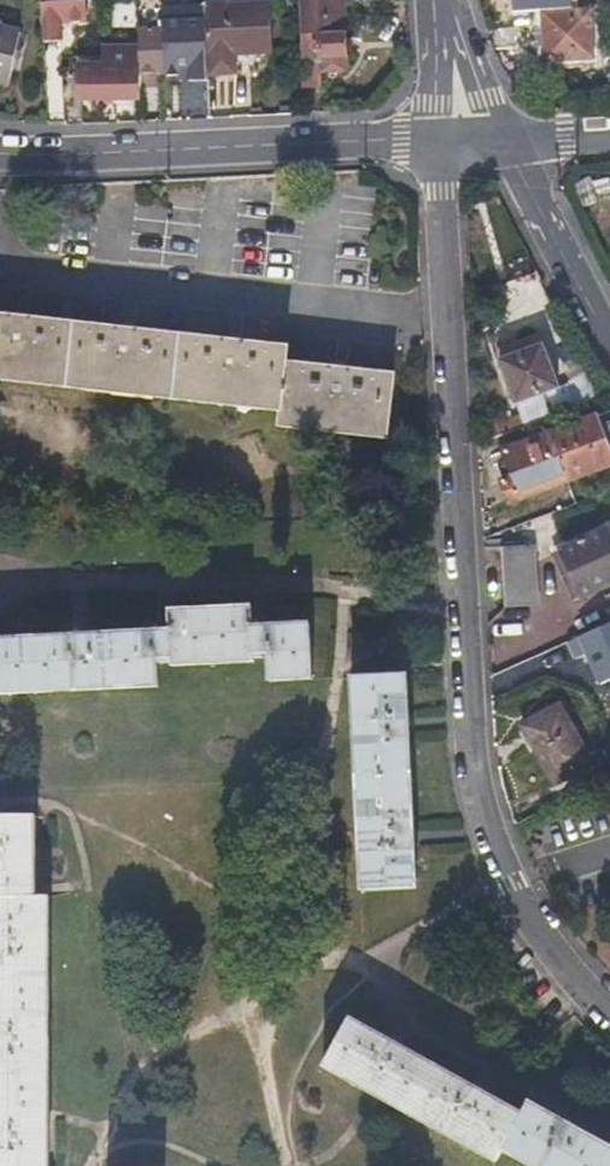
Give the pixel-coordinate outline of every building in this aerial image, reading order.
[(43,41),(61,40),(60,22),(86,21),(85,0),(41,0),(43,41)] [(206,5),(208,73),(233,73),(233,53),(271,52),(269,2),(206,3),(206,5)] [(208,73),(206,5),(163,6),(163,27),(138,28),(138,48),(139,70),(140,70),(165,70),(165,73),(189,73),(189,79),(208,78),(208,73)] [(590,10),(544,13),(546,60),(592,58),(590,10)] [(346,19),(302,22),(306,87),(321,86),(321,72),(349,70),(346,19)] [(10,83),(21,32),(0,27),(0,80),(10,83)] [(78,71),(78,99),(140,99),(140,70),(139,70),(138,48),(104,48),(104,63),(85,63),(85,71),(78,71)] [(390,414),(394,375),(287,363),(288,347),(0,316),(0,379),(281,410),(280,425),(388,436),(390,414)] [(557,387),(541,344),(500,358),(515,402),(557,387)] [(567,480),(609,465),(609,440),(604,441),(596,415),(549,432),(564,470),(567,480)] [(509,501),(567,480),(564,470),(549,432),(503,449),(512,474),(501,479),(509,501)] [(607,527),(560,548),(581,595),(609,583),(609,534),(607,527)] [(532,545),(501,546),(504,607),(535,606),(532,545)] [(0,639),(0,693),(158,686),(155,661),(170,660),(171,664),(253,662),(253,655),(269,656),(270,680),(311,679),(308,624),(251,627),(251,607),(168,610),(169,631),(0,639)] [(579,635),(601,685),(609,681),(609,621),(579,635)] [(407,675),(353,677),(361,891),(415,889),(407,675)] [(593,762),(559,704),(521,724),(553,784),(593,762)] [(35,815),(0,815),(0,1165),(48,1165),(48,896),(36,897),(35,815)] [(496,1163),(502,1150),(523,1114),(350,1021),(323,1067),(496,1163)] [(502,1150),(503,1151),(531,1165),(609,1165),(609,1147),(530,1103),(523,1114),(502,1150)]
